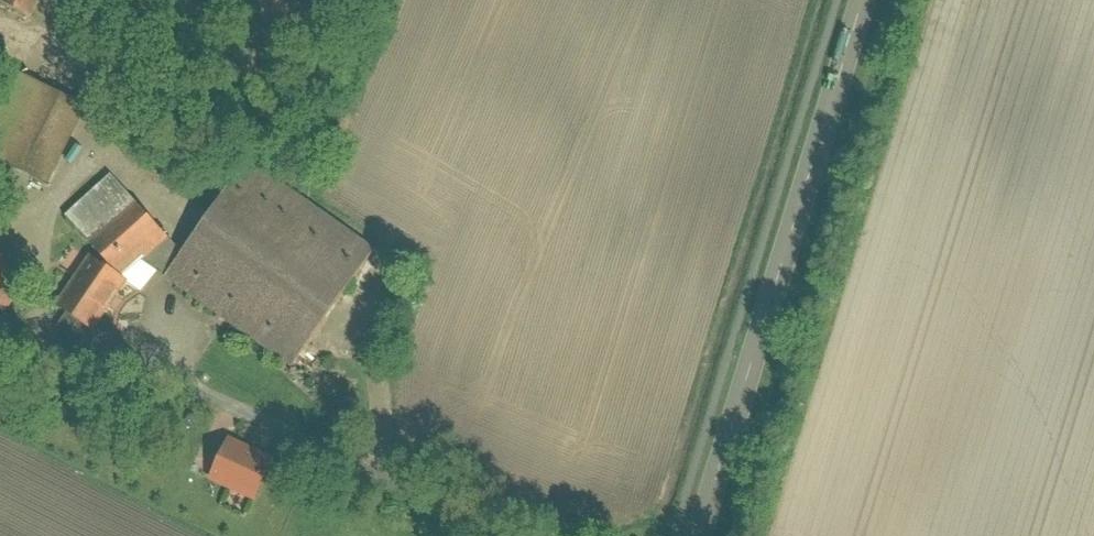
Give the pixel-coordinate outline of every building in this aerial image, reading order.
[(11,10),(34,18),(40,0),(14,0),(11,10)] [(46,183),(84,105),(21,74),(7,103),(0,99),(0,161),(46,183)] [(371,251),(254,168),(172,283),(290,366),(371,251)] [(140,205),(97,245),(127,276),(170,236),(140,205)] [(11,313),(29,260),(0,250),(0,309),(11,313)] [(96,332),(130,281),(94,257),(60,308),(96,332)] [(226,432),(201,473),(244,499),(269,458),(226,432)]
